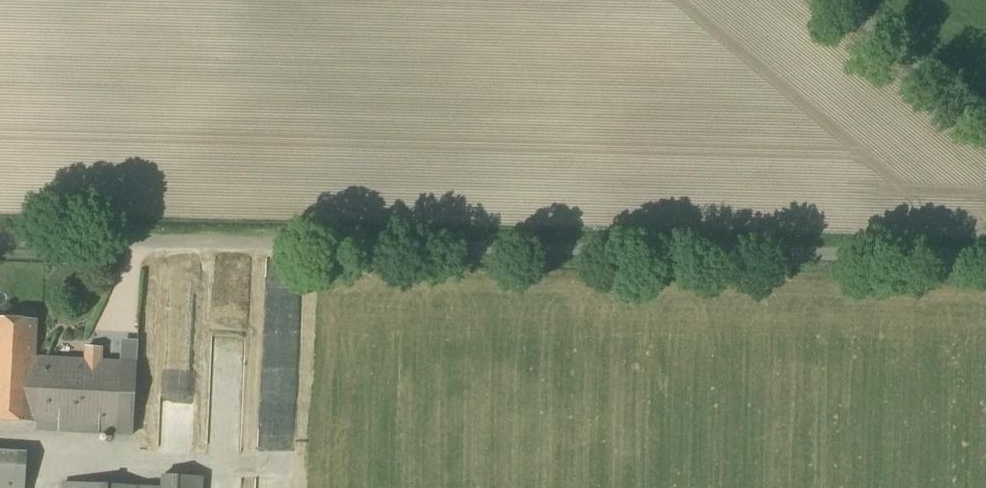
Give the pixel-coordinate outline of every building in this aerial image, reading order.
[(34,356),(36,321),(0,319),(0,419),(30,421),(30,423),(34,423),(35,422),(34,431),(132,436),(137,361),(34,356)] [(198,404),(198,354),(171,354),(171,403),(198,404)] [(217,362),(216,446),(245,447),(247,362),(217,362)] [(274,422),(275,430),(288,428),(291,447),(298,446),(294,419),(274,422)] [(27,452),(0,450),(0,487),(25,487),(27,452)] [(203,477),(161,474),(160,487),(202,487),(203,477)]
